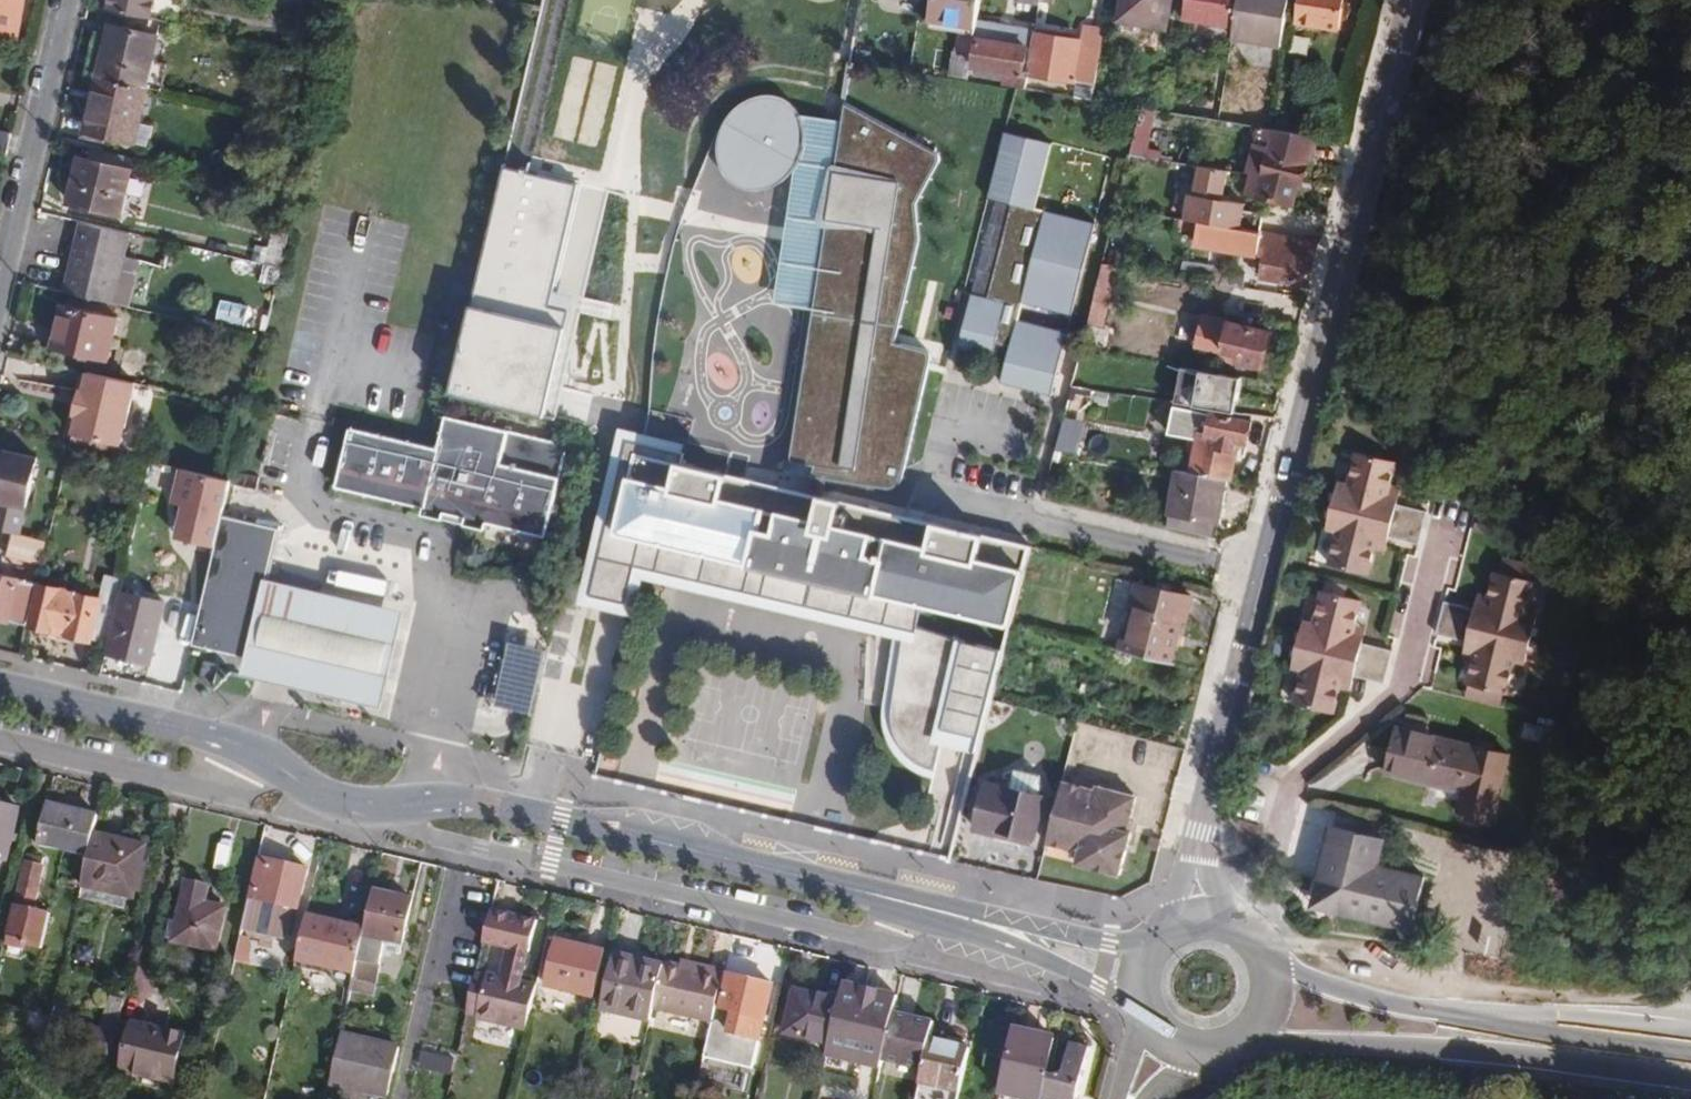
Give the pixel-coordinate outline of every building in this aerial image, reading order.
[(26,0),(0,0),(0,35),(17,39),(26,0)] [(150,16),(154,0),(109,0),(107,7),(150,16)] [(980,0),(934,0),(931,21),(976,28),(980,0)] [(1173,0),(1121,0),(1117,18),(1169,27),(1173,0)] [(1184,18),(1233,26),(1238,0),(1187,0),(1184,18)] [(1233,26),(1232,36),(1282,46),(1289,0),(1238,0),(1233,26)] [(1343,0),(1300,0),(1297,21),(1339,29),(1343,0)] [(1006,83),(1025,87),(1027,74),(1024,73),(1030,29),(981,21),(973,65),(1007,71),(1006,83)] [(108,23),(96,74),(146,86),(158,34),(108,23)] [(1077,83),(1094,86),(1104,28),(1085,24),(1081,39),(1035,30),(1027,74),(1077,83)] [(968,75),(972,54),(953,51),(949,71),(968,75)] [(146,86),(96,74),(83,132),(137,143),(141,122),(149,87),(146,86)] [(786,464),(785,478),(902,493),(932,354),(895,344),(919,241),(916,202),(941,156),(845,102),(841,122),(813,310),(786,464)] [(1132,152),(1146,156),(1157,114),(1143,111),(1132,152)] [(776,305),(813,310),(841,122),(804,117),(804,128),(807,143),(803,160),(796,171),(776,305)] [(1250,164),(1247,172),(1252,174),(1249,193),(1293,204),(1298,182),(1303,184),(1315,135),(1269,128),(1266,128),(1260,153),(1269,154),(1265,168),(1250,164)] [(6,154),(11,132),(0,129),(0,153),(6,154)] [(993,354),(995,343),(1009,346),(1001,381),(1051,394),(1067,331),(1021,319),(1025,302),(1072,314),(1095,222),(1037,207),(1054,142),(1004,130),(988,197),(1010,202),(987,297),(972,292),(959,344),(993,354)] [(122,214),(132,169),(78,156),(68,201),(122,214)] [(579,183),(517,169),(505,166),(453,394),(546,416),(571,307),(552,303),(579,183)] [(1191,196),(1186,221),(1198,222),(1262,232),(1265,215),(1246,211),(1247,204),(1224,200),(1228,170),(1200,166),(1195,196),(1191,196)] [(297,195),(269,188),(266,203),(278,205),(270,243),(264,242),(258,261),(280,266),(297,195)] [(130,232),(81,220),(66,291),(68,292),(116,302),(126,305),(132,282),(119,279),(130,232)] [(1262,232),(1198,222),(1194,245),(1240,253),(1242,247),(1265,250),(1261,276),(1309,285),(1320,241),(1262,232)] [(1102,263),(1088,322),(1103,326),(1117,266),(1102,263)] [(116,302),(68,292),(66,304),(62,303),(51,348),(109,362),(119,316),(114,315),(116,302)] [(245,327),(250,307),(222,299),(216,319),(245,327)] [(1279,346),(1283,329),(1269,326),(1268,329),(1204,314),(1197,346),(1266,361),(1270,345),(1279,346)] [(1252,378),(1187,368),(1183,393),(1247,404),(1252,378)] [(136,382),(88,371),(83,389),(79,389),(74,413),(78,415),(73,432),(122,444),(136,382)] [(1191,472),(1227,478),(1233,478),(1241,441),(1248,442),(1252,419),(1203,409),(1191,472)] [(352,429),(339,486),(426,506),(424,515),(453,523),(486,530),(488,521),(547,535),(568,445),(448,417),(440,449),(352,429)] [(1063,418),(1055,450),(1074,453),(1082,424),(1063,418)] [(685,444),(627,431),(624,454),(587,605),(632,615),(599,758),(596,777),(951,861),(978,758),(1033,544),(681,465),(685,444)] [(38,457),(8,450),(0,483),(0,500),(26,507),(38,457)] [(1342,521),(1331,564),(1369,573),(1379,535),(1420,545),(1429,512),(1387,501),(1397,463),(1357,453),(1350,481),(1340,478),(1330,517),(1342,521)] [(150,461),(130,456),(127,469),(147,473),(150,461)] [(147,473),(146,477),(174,482),(177,467),(150,461),(147,473)] [(258,488),(261,476),(236,470),(234,483),(258,488)] [(1170,515),(1169,526),(1212,537),(1214,522),(1221,523),(1227,478),(1191,472),(1175,470),(1168,514),(1170,515)] [(223,516),(193,645),(250,656),(269,580),(272,562),(277,539),(279,529),(223,516)] [(48,540),(12,532),(8,552),(43,560),(48,540)] [(1486,613),(1445,603),(1438,633),(1479,643),(1471,673),(1508,682),(1514,659),(1526,662),(1537,618),(1528,616),(1536,581),(1497,571),(1486,613)] [(27,624),(37,583),(20,581),(21,578),(0,573),(0,618),(27,624)] [(31,625),(108,644),(123,578),(105,573),(99,598),(40,583),(31,625)] [(245,676),(384,709),(386,700),(391,677),(398,648),(404,623),(407,613),(298,587),(269,580),(250,656),(245,676)] [(1119,650),(1172,663),(1182,619),(1186,620),(1193,595),(1137,582),(1119,650)] [(156,634),(159,624),(164,602),(122,592),(109,652),(150,662),(153,649),(162,651),(165,635),(156,634)] [(1359,602),(1324,593),(1316,625),(1303,622),(1292,667),(1303,670),(1295,702),(1334,712),(1345,672),(1383,682),(1391,653),(1349,642),(1359,602)] [(528,648),(507,644),(493,706),(514,711),(529,714),(543,652),(528,648)] [(1477,732),(1392,717),(1384,760),(1473,778),(1477,732)] [(1006,772),(1003,785),(1011,787),(1015,774),(1006,772)] [(1034,843),(1046,796),(1011,787),(1003,785),(985,781),(975,828),(1034,843)] [(1063,782),(1047,843),(1080,852),(1078,864),(1121,875),(1132,833),(1127,831),(1131,823),(1136,797),(1098,787),(1096,792),(1063,782)] [(8,862),(21,809),(0,804),(0,860),(8,862)] [(96,833),(99,818),(50,806),(41,846),(65,852),(89,858),(96,833)] [(1384,841),(1327,829),(1311,909),(1413,930),(1424,878),(1379,869),(1384,841)] [(89,858),(81,899),(135,913),(151,846),(96,833),(89,858)] [(1146,848),(1158,851),(1161,840),(1150,836),(1146,848)] [(43,949),(51,914),(37,911),(47,867),(45,867),(47,859),(32,855),(31,862),(28,862),(12,932),(28,935),(26,944),(43,949)] [(308,870),(259,859),(242,936),(240,942),(282,952),(289,947),(293,930),(278,927),(281,916),(297,920),(308,870)] [(171,922),(167,940),(218,953),(228,909),(206,904),(210,887),(188,883),(178,923),(171,922)] [(414,900),(375,892),(366,930),(356,976),(355,978),(379,983),(387,941),(404,946),(414,900)] [(527,1032),(537,986),(520,982),(527,953),(530,954),(538,922),(492,912),(485,943),(510,948),(503,978),(490,974),(489,978),(480,1018),(479,1021),(527,1032)] [(356,976),(366,930),(308,916),(298,962),(356,976)] [(595,1000),(606,952),(557,939),(545,987),(595,1000)] [(650,1023),(653,1016),(663,965),(616,954),(602,1012),(650,1023)] [(711,1029),(724,973),(707,968),(706,974),(681,968),(664,964),(663,965),(653,1016),(711,1029)] [(773,985),(730,975),(721,1009),(736,1013),(732,1033),(761,1039),(773,985)] [(828,1046),(825,1057),(879,1070),(883,1061),(893,1013),(897,998),(843,985),(839,1001),(828,1046)] [(785,1035),(828,1046),(839,1001),(821,996),(819,1002),(794,996),(785,1035)] [(120,1021),(124,1002),(110,998),(102,1029),(68,1021),(71,1007),(56,1003),(53,1017),(46,1041),(111,1058),(120,1021)] [(25,1025),(46,1043),(46,1041),(53,1017),(29,1012),(25,1025)] [(923,1071),(931,1040),(935,1022),(893,1013),(883,1061),(923,1071)] [(186,1037),(120,1021),(111,1058),(108,1069),(123,1073),(121,1082),(171,1094),(186,1037)] [(1014,1098),(1041,1098),(1055,1037),(1016,1028),(1000,1096),(1014,1098)] [(400,1049),(342,1034),(329,1084),(387,1098),(388,1098),(388,1097),(400,1049)] [(710,1034),(701,1069),(714,1072),(722,1036),(710,1034)] [(960,1094),(970,1050),(931,1040),(923,1071),(921,1084),(960,1094)] [(1092,1049),(1070,1044),(1062,1079),(1049,1075),(1043,1098),(1080,1098),(1092,1049)]
